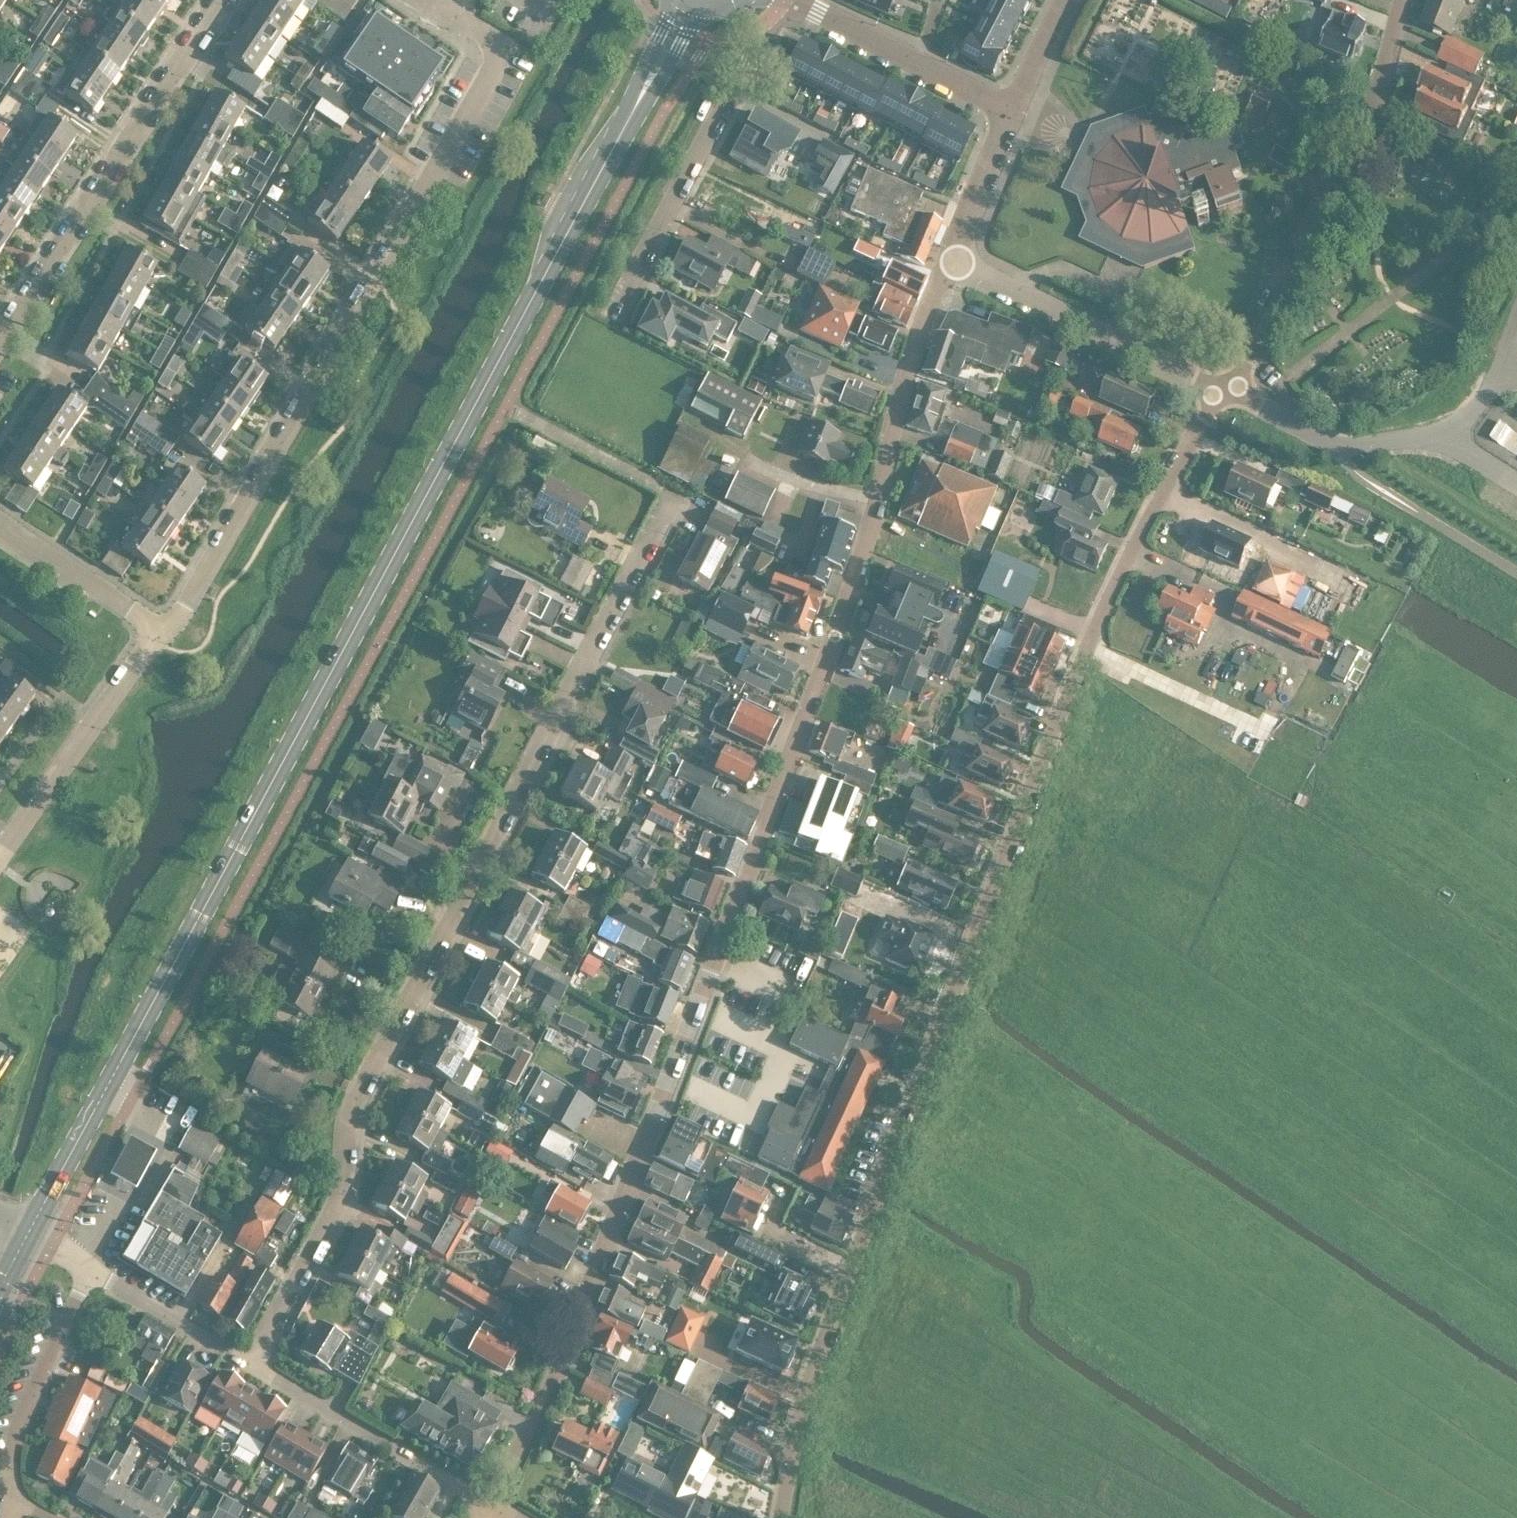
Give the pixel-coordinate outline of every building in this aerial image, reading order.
[(117,14),(145,32),(158,14),(137,0),(126,0),(117,14)] [(167,0),(137,0),(158,14),(167,0)] [(293,17),(268,0),(264,0),(252,18),(280,36),(293,17)] [(293,17),(304,0),(268,0),(293,17)] [(333,13),(342,0),(328,0),(323,7),(333,13)] [(356,0),(342,0),(333,13),(343,20),(356,0)] [(886,15),(893,0),(851,0),(886,15)] [(992,0),(982,19),(1014,36),(1024,17),(992,0)] [(992,0),(1024,17),(1033,0),(992,0)] [(1226,20),(1231,9),(1214,0),(1188,0),(1226,20)] [(1450,36),(1465,0),(1429,0),(1420,24),(1450,36)] [(38,19),(46,24),(55,11),(47,6),(38,19)] [(142,37),(145,32),(117,14),(116,15),(108,8),(101,18),(110,24),(103,34),(131,53),(134,49),(137,51),(139,50),(145,41),(145,38),(142,37)] [(1359,56),(1363,48),(1360,43),(1363,36),(1361,36),(1366,24),(1348,18),(1334,12),(1329,22),(1318,48),(1352,62),(1354,58),(1359,56)] [(384,128),(396,136),(410,117),(413,119),(418,111),(432,92),(428,89),(446,63),(433,54),(373,13),(346,53),(338,66),(376,92),(363,111),(362,113),(374,122),(384,128)] [(68,20),(60,15),(52,28),(60,33),(68,20)] [(266,57),(280,36),(252,18),(239,38),(266,57)] [(46,24),(38,19),(30,33),(37,38),(46,24)] [(1005,54),(1014,36),(982,19),(972,37),(972,36),(971,38),(1005,56),(1006,54),(1005,54)] [(1286,27),(1275,22),(1270,33),(1280,38),(1286,27)] [(331,42),(333,40),(340,29),(332,24),(323,37),(331,42)] [(60,33),(52,28),(43,41),(51,46),(60,33)] [(103,34),(90,54),(118,73),(131,53),(103,34)] [(331,42),(323,37),(315,49),(323,55),(331,42)] [(239,38),(225,59),(253,77),(266,57),(239,38)] [(970,39),(971,39),(962,57),(961,56),(960,59),(965,62),(964,63),(976,70),(977,68),(994,77),(1005,56),(971,38),(970,39)] [(1438,59),(1468,73),(1477,55),(1447,40),(1438,59)] [(819,50),(801,41),(785,73),(803,82),(819,50)] [(118,73),(90,54),(83,49),(77,58),(84,63),(77,74),(104,93),(118,73)] [(803,82),(820,91),(836,59),(819,50),(803,82)] [(11,76),(18,66),(0,54),(0,69),(11,76)] [(820,91),(837,100),(853,68),(836,59),(820,91)] [(296,75),(305,81),(314,69),(305,62),(296,75)] [(1480,117),(1475,114),(1489,84),(1449,66),(1449,67),(1455,70),(1451,79),(1428,68),(1427,67),(1417,88),(1480,118),(1480,117)] [(853,68),(837,100),(854,109),(870,77),(853,68)] [(0,69),(0,84),(4,86),(11,76),(0,69)] [(104,93),(77,74),(68,69),(55,89),(91,113),(104,93)] [(24,70),(17,81),(43,98),(50,88),(24,70)] [(887,85),(870,77),(854,109),(870,118),(888,84),(888,83),(887,85)] [(314,78),(309,85),(306,89),(319,97),(321,99),(336,109),(349,117),(350,118),(352,120),(360,109),(346,99),(336,93),(314,78)] [(43,98),(17,81),(10,91),(36,108),(43,98)] [(342,84),(336,93),(346,99),(352,90),(342,84)] [(905,93),(888,84),(870,118),(872,119),(873,116),(889,125),(905,93)] [(1465,148),(1480,118),(1417,88),(1417,89),(1418,89),(1422,91),(1413,111),(1414,111),(1437,122),(1432,132),(1465,148)] [(204,115),(233,131),(245,110),(216,93),(204,115)] [(906,134),(922,102),(905,93),(889,125),(906,134)] [(1253,132),(1264,128),(1261,118),(1272,102),(1257,93),(1246,112),(1253,132)] [(778,105),(788,110),(792,103),(781,98),(778,105)] [(276,99),(270,109),(298,127),(303,117),(276,99)] [(336,109),(321,99),(315,110),(341,128),(349,117),(336,109)] [(939,110),(922,102),(906,134),(922,142),(921,144),(922,145),(939,110)] [(799,115),(802,108),(792,103),(788,110),(799,115)] [(1245,146),(1238,127),(1202,140),(1186,131),(1189,124),(1154,108),(1150,115),(1148,116),(1145,107),(1093,126),(1098,126),(1100,133),(1097,135),(1083,165),(1075,161),(1077,158),(1060,190),(1078,198),(1086,223),(1079,240),(1109,254),(1107,251),(1110,244),(1140,258),(1144,268),(1146,267),(1176,255),(1172,257),(1169,249),(1192,241),(1178,203),(1210,192),(1217,213),(1242,204),(1231,173),(1241,169),(1234,150),(1245,146)] [(298,127),(270,109),(264,120),(291,137),(298,127)] [(362,113),(363,111),(360,109),(352,120),(378,137),(380,133),(371,127),(374,122),(362,113)] [(955,121),(939,113),(940,111),(939,110),(922,145),(939,153),(955,121)] [(756,113),(732,156),(766,175),(783,144),(790,148),(797,135),(756,113)] [(221,153),(221,152),(233,131),(204,115),(192,136),(221,153)] [(816,115),(812,122),(822,128),(826,121),(816,115)] [(1272,115),(1268,123),(1278,127),(1281,119),(1272,115)] [(34,138),(62,156),(75,136),(48,118),(34,138)] [(836,126),(826,121),(822,128),(833,133),(836,126)] [(973,131),(955,121),(939,153),(957,163),(973,131)] [(221,153),(192,136),(180,156),(210,173),(215,163),(226,169),(232,158),(221,152),(221,153)] [(21,158),(49,177),(62,156),(34,138),(21,158)] [(843,145),(853,151),(857,144),(847,138),(843,145)] [(291,154),(300,159),(307,145),(298,140),(291,154)] [(389,162),(361,142),(348,162),(376,181),(389,162)] [(822,142),(809,164),(821,171),(813,185),(831,195),(852,158),(822,142)] [(868,149),(857,144),(853,151),(864,156),(868,149)] [(8,162),(15,167),(8,178),(35,196),(49,177),(21,158),(20,159),(14,154),(8,162)] [(300,159),(291,154),(283,168),(292,173),(300,159)] [(180,156),(168,177),(198,194),(210,173),(180,156)] [(877,165),(888,169),(891,162),(880,158),(877,165)] [(259,174),(268,179),(276,165),(267,160),(259,174)] [(363,201),(376,181),(348,162),(334,182),(363,201)] [(901,167),(891,162),(888,169),(898,174),(901,167)] [(905,233),(913,212),(922,193),(868,170),(851,210),(887,226),(883,236),(900,244),(905,233)] [(912,181),(923,185),(926,178),(915,173),(912,181)] [(268,179),(259,174),(251,187),(260,192),(268,179)] [(156,199),(186,215),(194,220),(206,198),(198,194),(168,177),(156,199)] [(22,215),(35,196),(8,178),(0,189),(0,201),(22,215)] [(926,178),(923,185),(933,190),(937,183),(926,178)] [(719,181),(708,202),(760,228),(771,207),(719,181)] [(349,221),(363,201),(334,182),(321,202),(349,221)] [(265,196),(259,206),(287,226),(294,215),(265,196)] [(179,246),(194,220),(186,215),(156,199),(144,219),(141,224),(167,239),(179,246)] [(9,236),(22,215),(0,201),(0,230),(9,236)] [(244,202),(236,215),(245,220),(252,207),(244,202)] [(349,221),(321,202),(307,222),(335,242),(349,221)] [(287,226),(259,206),(253,216),(281,235),(287,226)] [(913,212),(905,233),(933,245),(942,224),(922,216),(913,212)] [(1199,226),(1209,223),(1206,212),(1195,216),(1199,226)] [(245,220),(236,215),(228,229),(237,234),(245,220)] [(9,236),(0,230),(0,249),(9,236)] [(897,250),(893,249),(892,253),(923,266),(933,245),(905,233),(900,244),(897,250)] [(816,235),(809,249),(835,261),(842,248),(816,235)] [(672,269),(714,291),(728,264),(735,268),(737,265),(750,272),(756,262),(743,254),(716,240),(710,251),(706,248),(705,250),(687,240),(672,269)] [(857,241),(852,252),(875,263),(876,260),(880,251),(857,241)] [(285,255),(294,260),(286,271),(314,291),(328,270),(292,245),(285,255)] [(228,262),(237,266),(244,254),(236,249),(228,262)] [(836,264),(836,262),(835,261),(809,249),(797,273),(824,286),(836,264)] [(128,250),(116,271),(145,288),(157,267),(128,250)] [(189,251),(183,261),(212,277),(218,267),(189,251)] [(212,277),(183,261),(177,272),(206,288),(212,277)] [(228,281),(237,266),(228,262),(220,276),(228,281)] [(891,262),(880,286),(885,289),(916,303),(927,279),(891,262)] [(133,309),(145,288),(116,271),(104,292),(133,309)] [(314,291),(286,271),(272,291),(300,310),(314,291)] [(885,289),(885,290),(874,285),(868,296),(872,298),(867,308),(906,327),(917,304),(916,303),(885,289)] [(300,310),(272,291),(267,287),(253,306),(259,310),(287,330),(300,310)] [(859,304),(819,287),(800,332),(840,349),(847,333),(858,338),(857,340),(887,353),(896,332),(855,314),(859,304)] [(133,309),(104,292),(91,314),(121,331),(129,335),(141,313),(133,309)] [(652,305),(639,330),(667,345),(675,329),(697,342),(698,340),(707,345),(712,335),(726,343),(736,325),(701,306),(697,314),(661,294),(654,306),(652,305)] [(742,301),(737,313),(747,318),(753,306),(742,301)] [(203,303),(197,313),(225,334),(232,323),(203,303)] [(772,330),(779,315),(758,304),(750,319),(772,330)] [(174,321),(183,326),(190,313),(181,308),(174,321)] [(273,350),(287,330),(259,310),(245,330),(273,350)] [(950,312),(942,336),(936,334),(923,372),(956,385),(964,362),(979,367),(979,365),(1003,374),(1011,354),(1022,358),(1032,330),(1013,323),(992,315),(988,326),(950,312)] [(203,333),(218,343),(225,334),(197,313),(191,324),(181,343),(193,350),(203,333)] [(109,352),(121,331),(91,314),(79,335),(109,352)] [(744,319),(738,330),(762,343),(768,332),(744,319)] [(777,337),(770,333),(766,343),(772,346),(777,337)] [(97,373),(109,352),(79,335),(68,356),(96,372),(97,373)] [(157,351),(166,356),(174,342),(165,337),(157,351)] [(1054,339),(1044,361),(1067,371),(1077,349),(1054,339)] [(846,381),(845,382),(823,374),(828,360),(792,346),(776,387),(812,401),(817,387),(840,396),(838,401),(870,414),(878,393),(846,381)] [(166,356),(157,351),(150,363),(158,368),(166,356)] [(213,372),(225,380),(252,400),(267,379),(227,351),(213,372)] [(174,357),(166,370),(175,376),(183,362),(174,357)] [(167,390),(175,376),(166,370),(158,384),(167,390)] [(725,430),(744,440),(763,401),(709,373),(696,398),(732,416),(725,430)] [(1154,394),(1111,376),(1101,397),(1145,416),(1154,394)] [(964,392),(985,400),(990,386),(969,378),(964,392)] [(211,400),(239,419),(252,400),(225,380),(211,400)] [(745,389),(761,396),(765,386),(750,380),(745,389)] [(921,384),(906,427),(931,435),(932,432),(937,434),(946,406),(941,404),(945,392),(921,384)] [(58,390),(45,409),(72,428),(85,408),(58,390)] [(1055,408),(1060,395),(1051,391),(1045,404),(1055,408)] [(103,400),(130,418),(136,408),(142,398),(134,392),(126,404),(108,392),(103,400)] [(1071,415),(1087,421),(1088,418),(1106,425),(1098,442),(1131,456),(1132,454),(1136,452),(1139,446),(1137,441),(1141,430),(1123,423),(1125,418),(1088,403),(1077,399),(1071,415)] [(97,408),(124,428),(130,418),(103,400),(97,408)] [(225,439),(239,419),(211,400),(197,419),(225,439)] [(762,407),(755,419),(760,422),(767,410),(762,407)] [(45,409),(31,430),(58,448),(72,428),(45,409)] [(141,411),(135,422),(171,447),(179,435),(171,430),(170,431),(141,411)] [(997,411),(993,423),(1005,427),(1010,416),(997,411)] [(211,459),(225,439),(197,419),(183,440),(211,459)] [(130,431),(130,432),(126,440),(135,447),(139,438),(157,451),(165,456),(171,447),(135,422),(130,431)] [(682,425),(660,467),(689,482),(690,480),(705,486),(714,465),(701,459),(711,439),(682,425)] [(944,455),(986,471),(998,441),(960,425),(954,428),(944,455)] [(839,440),(808,427),(795,458),(826,471),(828,466),(847,474),(854,457),(835,449),(839,440)] [(31,430),(17,450),(44,469),(51,459),(63,466),(70,456),(58,448),(31,430)] [(123,446),(116,458),(126,464),(133,452),(123,446)] [(4,470),(19,480),(28,486),(31,488),(44,469),(17,450),(4,470)] [(995,453),(985,476),(1000,483),(1010,459),(995,453)] [(98,456),(90,469),(98,474),(106,460),(98,456)] [(995,489),(923,458),(897,518),(967,548),(974,532),(977,533),(981,524),(989,527),(994,515),(986,511),(995,489)] [(112,464),(104,478),(112,483),(120,468),(112,464)] [(1238,465),(1226,492),(1264,510),(1276,483),(1238,465)] [(176,467),(162,487),(191,507),(205,486),(176,467)] [(1119,481),(1090,468),(1076,499),(1059,492),(1053,506),(1064,510),(1089,522),(1094,512),(1103,516),(1119,481)] [(90,488),(98,474),(90,469),(82,484),(90,488)] [(1277,481),(1300,492),(1305,482),(1281,472),(1277,481)] [(724,499),(761,517),(773,491),(737,474),(724,499)] [(104,496),(112,483),(104,478),(96,492),(104,496)] [(28,486),(19,480),(5,500),(14,506),(28,486)] [(529,508),(526,513),(526,518),(528,523),(532,526),(538,526),(541,525),(581,545),(590,528),(577,522),(588,502),(546,481),(533,506),(529,508)] [(31,488),(28,486),(14,506),(24,513),(37,493),(31,488)] [(1328,511),(1334,496),(1313,486),(1306,501),(1328,511)] [(191,507),(162,487),(148,508),(177,527),(191,507)] [(71,521),(79,507),(70,501),(62,515),(71,521)] [(854,533),(832,526),(838,506),(825,501),(798,583),(824,591),(830,571),(841,574),(854,533)] [(177,527),(148,508),(135,527),(163,547),(177,527)] [(1090,522),(1064,510),(1056,527),(1072,534),(1062,557),(1095,572),(1108,545),(1084,534),(1090,522)] [(85,530),(93,516),(84,511),(76,525),(85,530)] [(738,541),(728,536),(735,523),(714,512),(707,525),(703,523),(702,524),(708,527),(702,540),(698,538),(677,578),(705,592),(725,554),(729,557),(738,541)] [(741,515),(736,525),(753,533),(755,529),(758,531),(761,525),(741,515)] [(761,525),(758,531),(778,540),(783,530),(763,521),(761,525)] [(1212,523),(1199,550),(1239,568),(1252,542),(1212,523)] [(135,527),(121,547),(125,550),(136,557),(150,567),(163,547),(135,527)] [(779,541),(778,540),(758,531),(755,529),(753,533),(748,543),(772,555),(779,541)] [(1379,529),(1374,539),(1384,544),(1389,534),(1379,529)] [(121,547),(115,543),(101,563),(111,570),(124,551),(125,550),(121,547)] [(125,550),(124,551),(111,570),(122,577),(136,557),(125,550)] [(978,592),(1022,611),(1038,575),(994,555),(978,592)] [(1415,568),(1408,565),(1404,572),(1411,576),(1415,568)] [(553,628),(563,606),(538,593),(541,587),(505,569),(494,591),(488,588),(481,602),(523,624),(527,615),(553,628)] [(888,594),(887,596),(879,614),(876,612),(866,635),(899,649),(896,655),(929,669),(936,652),(927,649),(923,658),(914,654),(942,590),(946,592),(949,584),(930,576),(927,583),(894,569),(884,592),(888,594)] [(796,609),(815,615),(821,597),(776,580),(770,594),(797,606),(796,609)] [(725,581),(720,589),(733,595),(737,586),(725,581)] [(746,583),(740,598),(755,603),(761,590),(746,583)] [(1203,603),(1210,607),(1216,595),(1197,586),(1192,597),(1170,587),(1159,609),(1172,615),(1165,629),(1197,645),(1204,630),(1192,625),(1203,603)] [(578,594),(577,596),(585,599),(589,591),(583,587),(579,594),(578,594)] [(775,604),(779,605),(773,622),(784,627),(806,635),(815,615),(796,609),(797,606),(770,594),(761,590),(755,603),(753,608),(761,611),(757,621),(768,624),(775,604)] [(1245,592),(1233,617),(1288,644),(1318,659),(1330,633),(1300,619),(1245,592)] [(741,638),(754,612),(722,597),(710,623),(741,638)] [(519,632),(523,624),(481,602),(474,617),(480,620),(469,642),(504,660),(508,654),(521,660),(522,658),(532,639),(519,632)] [(1006,654),(1050,674),(1063,645),(1053,641),(1057,631),(1023,616),(1006,654)] [(852,641),(840,671),(861,680),(865,671),(881,677),(888,656),(852,641)] [(740,645),(732,663),(745,669),(744,672),(740,681),(757,689),(761,681),(770,685),(786,692),(797,669),(755,649),(753,652),(740,645)] [(958,662),(936,652),(929,669),(950,678),(958,662)] [(453,713),(485,730),(502,697),(489,690),(500,669),(472,654),(461,675),(471,681),(453,713)] [(1006,654),(987,697),(1011,707),(1017,692),(1038,701),(1050,674),(1006,654)] [(914,678),(919,667),(901,660),(892,686),(909,693),(909,692),(914,678)] [(0,693),(0,703),(19,716),(34,696),(25,690),(31,680),(4,661),(0,667),(0,672),(10,679),(0,693)] [(742,740),(761,750),(779,716),(764,708),(766,703),(757,699),(760,694),(700,664),(692,680),(721,695),(708,721),(743,738),(742,740)] [(670,676),(663,690),(675,697),(683,683),(670,676)] [(923,682),(914,678),(909,692),(918,696),(923,682)] [(641,680),(634,694),(668,711),(674,698),(641,680)] [(1259,691),(1253,702),(1264,708),(1270,697),(1262,693),(1259,691)] [(652,765),(659,752),(649,747),(668,711),(634,694),(622,715),(633,721),(626,735),(630,737),(623,750),(652,765)] [(888,697),(884,705),(901,711),(904,703),(888,697)] [(987,697),(978,717),(990,722),(985,734),(1019,749),(1022,742),(1026,741),(1030,733),(1027,730),(1029,727),(1006,717),(1010,707),(987,697)] [(19,716),(0,703),(0,732),(5,735),(19,716)] [(901,711),(898,718),(904,721),(910,706),(905,703),(904,703),(901,711)] [(442,719),(434,715),(430,722),(438,726),(442,719)] [(897,748),(899,744),(906,747),(914,727),(897,719),(887,744),(897,748)] [(820,724),(809,752),(825,759),(824,762),(833,766),(831,771),(845,777),(870,787),(874,775),(837,760),(843,745),(849,747),(853,736),(837,731),(820,724)] [(956,730),(951,742),(959,746),(956,753),(973,760),(968,772),(1002,787),(1005,780),(1008,779),(1012,771),(1010,768),(1012,765),(978,751),(982,742),(956,730)] [(710,737),(708,742),(711,743),(708,750),(720,756),(713,773),(744,787),(745,785),(750,783),(752,779),(751,774),(756,762),(739,754),(740,751),(710,737)] [(633,759),(611,747),(598,772),(577,761),(560,794),(595,813),(604,795),(619,803),(632,778),(625,774),(633,759)] [(474,759),(464,753),(459,764),(469,769),(474,759)] [(420,758),(415,766),(395,755),(381,782),(386,784),(368,818),(400,834),(412,812),(418,815),(424,804),(438,811),(449,789),(455,792),(462,779),(420,758)] [(682,763),(676,777),(710,792),(716,778),(682,763)] [(669,773),(656,767),(646,786),(660,793),(669,773)] [(916,787),(910,801),(911,802),(915,804),(933,812),(937,803),(983,823),(985,821),(988,820),(992,812),(990,809),(993,801),(961,787),(962,784),(944,776),(935,795),(916,787)] [(854,827),(870,787),(845,777),(840,788),(818,780),(807,809),(789,802),(778,830),(796,838),(816,846),(812,857),(839,867),(854,827)] [(668,804),(747,840),(751,831),(754,822),(725,809),(728,804),(678,781),(668,804)] [(335,821),(339,813),(336,806),(329,802),(323,814),(335,821)] [(915,804),(906,826),(928,836),(923,846),(968,866),(978,844),(954,834),(958,823),(933,812),(915,804)] [(647,821),(673,832),(680,817),(653,806),(647,821)] [(331,835),(340,840),(344,831),(336,827),(331,835)] [(574,873),(586,851),(553,832),(541,855),(574,873)] [(715,863),(712,870),(732,877),(735,876),(745,849),(703,834),(695,856),(715,863)] [(871,851),(902,864),(909,848),(878,835),(871,851)] [(363,837),(358,846),(368,852),(373,842),(363,837)] [(398,839),(392,851),(406,858),(420,866),(426,854),(398,839)] [(620,869),(626,859),(598,844),(592,855),(620,869)] [(392,851),(385,865),(399,873),(406,858),(392,851)] [(562,894),(574,873),(541,855),(529,876),(562,894)] [(329,897),(365,916),(372,902),(388,911),(405,878),(381,865),(375,875),(348,860),(329,897)] [(635,881),(647,888),(655,874),(631,860),(623,875),(625,876),(635,881)] [(903,891),(912,895),(910,899),(928,907),(930,902),(945,909),(956,885),(923,871),(907,864),(897,888),(903,891)] [(855,897),(862,881),(836,869),(829,886),(855,897)] [(678,886),(673,899),(710,914),(722,884),(694,873),(687,889),(678,886)] [(625,876),(618,888),(624,891),(630,890),(635,881),(625,876)] [(769,888),(758,915),(796,931),(806,906),(817,910),(823,897),(801,887),(796,899),(769,888)] [(496,913),(530,932),(542,909),(508,891),(496,913)] [(570,898),(564,908),(585,919),(591,909),(570,898)] [(609,919),(634,932),(653,941),(660,926),(617,905),(609,919)] [(585,919),(564,908),(559,918),(587,933),(592,923),(585,919)] [(662,935),(661,937),(668,940),(678,944),(677,946),(694,953),(706,925),(689,918),(690,916),(679,912),(672,909),(668,918),(662,935)] [(530,932),(496,913),(484,935),(518,954),(527,958),(539,937),(530,932)] [(858,920),(840,913),(824,951),(842,958),(858,920)] [(880,968),(892,973),(895,965),(917,974),(934,936),(901,922),(900,924),(885,917),(876,940),(890,946),(880,968)] [(282,997),(282,998),(311,1013),(330,978),(333,979),(340,966),(329,960),(333,953),(280,925),(270,946),(286,955),(300,963),(293,976),(280,968),(268,991),(282,997)] [(371,930),(362,947),(373,953),(383,937),(371,930)] [(627,947),(654,960),(661,945),(653,941),(634,932),(627,947)] [(671,950),(661,945),(654,960),(652,965),(663,969),(662,971),(658,982),(679,990),(691,961),(670,953),(671,950)] [(586,953),(577,969),(584,973),(593,957),(586,953)] [(859,987),(865,976),(832,961),(827,972),(859,987)] [(474,984),(474,985),(507,1002),(516,1005),(520,995),(512,991),(519,979),(486,962),(482,969),(477,966),(469,981),(474,984)] [(529,973),(564,992),(570,980),(563,977),(535,962),(529,973)] [(546,994),(559,1001),(560,1001),(564,992),(529,973),(524,983),(545,995),(546,994)] [(621,996),(617,994),(615,999),(619,1001),(617,1007),(631,1012),(630,1014),(664,1028),(677,998),(654,990),(641,983),(628,978),(621,996)] [(474,985),(462,1007),(495,1024),(507,1002),(474,985)] [(869,991),(861,1003),(854,1019),(846,1039),(861,1046),(870,1026),(895,1038),(896,1035),(901,1037),(907,1025),(902,1023),(903,1021),(897,1018),(901,1009),(896,1007),(898,1004),(869,991)] [(583,1037),(588,1027),(563,1015),(558,1025),(583,1037)] [(870,1026),(861,1046),(846,1039),(801,1018),(794,1033),(787,1047),(829,1067),(823,1081),(819,1088),(818,1091),(817,1093),(805,1087),(793,1111),(777,1103),(769,1120),(765,1128),(767,1128),(769,1129),(755,1158),(826,1192),(836,1172),(833,1171),(874,1080),(880,1067),(895,1038),(870,1026)] [(428,1043),(461,1061),(473,1039),(440,1021),(428,1043)] [(661,1036),(628,1023),(617,1052),(649,1065),(661,1036)] [(501,1027),(495,1037),(516,1049),(528,1055),(534,1043),(522,1038),(501,1027)] [(305,1042),(309,1033),(298,1028),(294,1036),(305,1042)] [(549,1029),(544,1040),(550,1043),(555,1033),(549,1029)] [(266,1030),(264,1036),(276,1043),(279,1037),(266,1030)] [(260,1034),(245,1063),(257,1069),(251,1082),(288,1102),(304,1073),(288,1064),(294,1052),(276,1043),(264,1036),(260,1034)] [(528,1055),(516,1049),(495,1037),(490,1047),(517,1062),(506,1083),(514,1087),(530,1056),(528,1055)] [(471,1066),(461,1061),(428,1043),(416,1065),(445,1081),(459,1088),(471,1066)] [(601,1097),(596,1106),(623,1119),(628,1110),(630,1111),(639,1091),(629,1087),(632,1081),(627,1079),(631,1070),(590,1051),(582,1066),(605,1077),(596,1095),(601,1097)] [(532,1069),(514,1101),(573,1135),(582,1119),(587,1122),(596,1106),(532,1069)] [(6,1095),(12,1085),(0,1079),(0,1092),(6,1095)] [(461,1102),(482,1113),(496,1120),(500,1111),(487,1105),(488,1103),(467,1092),(459,1088),(445,1081),(440,1091),(461,1102)] [(405,1114),(439,1132),(451,1109),(417,1091),(405,1114)] [(482,1113),(461,1102),(456,1112),(477,1123),(482,1113)] [(447,1137),(439,1132),(405,1114),(393,1136),(427,1154),(421,1164),(435,1171),(444,1176),(450,1166),(436,1158),(447,1137)] [(697,1176),(711,1147),(697,1140),(701,1132),(673,1119),(670,1127),(655,1159),(696,1178),(697,1176)] [(209,1165),(211,1163),(216,1166),(227,1145),(222,1143),(224,1140),(198,1124),(183,1150),(197,1159),(209,1165)] [(611,1160),(580,1143),(552,1128),(535,1158),(552,1168),(557,1158),(574,1168),(572,1171),(588,1180),(590,1175),(600,1181),(611,1160)] [(506,1164),(512,1152),(490,1141),(484,1152),(506,1164)] [(155,1156),(129,1142),(109,1180),(135,1193),(155,1156)] [(768,1175),(726,1155),(725,1156),(712,1150),(714,1148),(711,1147),(697,1176),(715,1185),(720,1173),(738,1181),(720,1219),(749,1233),(767,1194),(760,1191),(768,1175)] [(189,1172),(201,1179),(209,1165),(197,1159),(189,1172)] [(393,1162),(381,1184),(415,1202),(422,1206),(427,1195),(421,1191),(427,1180),(393,1162)] [(652,1165),(642,1185),(667,1196),(682,1204),(692,1183),(675,1177),(652,1165)] [(444,1177),(444,1176),(435,1171),(430,1182),(453,1194),(458,1185),(444,1177)] [(185,1296),(220,1238),(192,1221),(196,1215),(187,1210),(201,1179),(189,1172),(185,1178),(173,1172),(160,1194),(122,1259),(185,1296)] [(262,1195),(283,1206),(295,1183),(275,1172),(262,1195)] [(551,1202),(545,1212),(575,1229),(577,1225),(581,1225),(584,1220),(582,1216),(588,1206),(574,1198),(575,1195),(559,1187),(549,1181),(548,1181),(539,1176),(534,1185),(543,1191),(542,1193),(545,1194),(543,1198),(551,1202)] [(422,1206),(415,1202),(381,1184),(370,1206),(403,1224),(410,1212),(416,1215),(422,1206)] [(839,1245),(851,1219),(844,1216),(849,1203),(827,1193),(821,1206),(807,1199),(801,1211),(812,1216),(805,1230),(839,1245)] [(708,1196),(700,1214),(709,1218),(714,1209),(717,1201),(708,1196)] [(262,1198),(235,1244),(245,1250),(255,1256),(260,1248),(282,1210),(262,1198)] [(467,1217),(471,1208),(457,1201),(453,1210),(467,1217)] [(699,1252),(718,1262),(724,1251),(680,1230),(686,1219),(648,1201),(637,1222),(699,1252)] [(284,1237),(295,1218),(284,1212),(274,1230),(284,1237)] [(536,1236),(529,1249),(565,1269),(576,1250),(574,1250),(568,1247),(577,1233),(574,1231),(575,1229),(545,1212),(545,1213),(546,1214),(535,1235),(536,1236)] [(710,1219),(709,1218),(700,1214),(694,1225),(705,1230),(710,1219)] [(637,1222),(627,1242),(666,1261),(669,1254),(687,1263),(695,1267),(687,1283),(706,1293),(717,1271),(720,1263),(718,1262),(699,1252),(637,1222)] [(359,1230),(350,1247),(353,1249),(350,1255),(379,1270),(391,1276),(395,1269),(391,1266),(384,1262),(391,1248),(399,1251),(404,1241),(403,1240),(378,1227),(373,1237),(362,1232),(359,1230)] [(404,1241),(426,1254),(427,1253),(427,1251),(423,1249),(428,1239),(409,1229),(403,1240),(404,1241)] [(774,1279),(785,1257),(735,1233),(725,1255),(774,1279)] [(437,1239),(429,1253),(443,1261),(451,1247),(437,1239)] [(492,1239),(486,1249),(509,1262),(514,1252),(492,1239)] [(245,1250),(241,1257),(251,1263),(252,1260),(255,1256),(245,1250)] [(619,1254),(608,1277),(631,1288),(635,1280),(659,1291),(666,1276),(619,1254)] [(374,1281),(379,1270),(350,1255),(347,1261),(344,1259),(335,1276),(348,1283),(343,1293),(367,1307),(374,1295),(380,1284),(374,1281)] [(216,1277),(199,1305),(219,1317),(244,1273),(251,1263),(241,1257),(226,1282),(216,1277)] [(517,1261),(501,1287),(538,1308),(553,1282),(517,1261)] [(240,1295),(225,1320),(245,1332),(260,1307),(274,1283),(254,1271),(239,1295),(240,1295)] [(799,1333),(820,1290),(783,1272),(762,1315),(799,1333)] [(412,1279),(405,1275),(400,1283),(408,1287),(412,1279)] [(672,1285),(673,1289),(682,1293),(687,1284),(675,1279),(672,1285)] [(625,1302),(627,1296),(606,1286),(595,1309),(631,1326),(636,1328),(644,1311),(625,1302)] [(494,1323),(505,1304),(480,1290),(469,1309),(494,1323)] [(331,1370),(358,1387),(375,1351),(391,1320),(369,1307),(364,1318),(375,1325),(366,1342),(349,1332),(344,1341),(317,1324),(308,1338),(301,1350),(299,1353),(330,1372),(331,1370)] [(681,1309),(666,1342),(688,1351),(699,1328),(703,1319),(696,1316),(681,1309)] [(156,1359),(141,1385),(152,1391),(167,1364),(159,1359),(174,1333),(144,1315),(128,1343),(156,1359)] [(623,1350),(629,1336),(636,1339),(634,1344),(649,1350),(653,1341),(600,1317),(592,1336),(594,1337),(589,1348),(597,1352),(590,1367),(593,1368),(611,1376),(618,1361),(616,1360),(621,1349),(623,1350)] [(461,1326),(447,1350),(465,1360),(469,1352),(504,1372),(505,1370),(509,1370),(513,1363),(511,1359),(513,1356),(511,1355),(517,1344),(507,1338),(510,1334),(497,1326),(494,1331),(473,1319),(467,1330),(461,1326)] [(644,1322),(640,1331),(662,1341),(666,1331),(644,1322)] [(794,1344),(751,1323),(737,1352),(780,1372),(782,1369),(786,1371),(793,1356),(789,1354),(794,1344)] [(294,1329),(286,1341),(301,1350),(308,1338),(294,1329)] [(767,1424),(779,1397),(721,1373),(698,1361),(679,1396),(703,1408),(714,1383),(722,1383),(735,1389),(729,1402),(740,1407),(738,1412),(767,1424)] [(189,1415),(212,1373),(198,1365),(195,1371),(178,1362),(160,1398),(189,1415)] [(123,1394),(128,1383),(92,1366),(87,1377),(123,1394)] [(221,1371),(200,1407),(221,1420),(242,1385),(236,1381),(236,1380),(221,1371)] [(641,1395),(643,1397),(647,1388),(618,1375),(616,1379),(610,1392),(613,1393),(614,1391),(638,1403),(641,1395)] [(49,1420),(42,1435),(52,1440),(52,1439),(74,1449),(75,1448),(77,1444),(86,1448),(100,1416),(104,1418),(114,1396),(101,1390),(69,1376),(61,1393),(56,1391),(44,1418),(49,1420)] [(606,1407),(613,1393),(610,1392),(587,1380),(580,1394),(606,1407)] [(131,1382),(125,1392),(135,1397),(141,1387),(131,1382)] [(650,1382),(647,1388),(643,1397),(645,1398),(636,1420),(703,1452),(721,1417),(703,1408),(679,1396),(650,1382)] [(242,1385),(221,1420),(241,1432),(262,1397),(242,1385)] [(400,1427),(473,1469),(498,1425),(495,1424),(501,1413),(481,1402),(451,1385),(445,1395),(434,1414),(415,1402),(400,1427)] [(269,1401),(262,1397),(241,1432),(263,1445),(280,1416),(285,1409),(269,1400),(269,1401)] [(263,1456),(285,1469),(306,1433),(284,1421),(263,1456)] [(134,1424),(129,1433),(166,1456),(172,1447),(134,1424)] [(580,1464),(578,1467),(597,1476),(613,1441),(595,1433),(593,1438),(564,1425),(552,1450),(556,1452),(554,1455),(565,1460),(567,1458),(580,1464)] [(306,1433),(285,1469),(306,1481),(327,1446),(306,1433)] [(732,1436),(722,1458),(758,1476),(769,1455),(732,1436)] [(622,1438),(615,1453),(630,1460),(637,1446),(622,1438)] [(52,1440),(36,1474),(66,1488),(82,1452),(75,1448),(74,1449),(52,1439),(52,1440)] [(376,1460),(348,1444),(326,1481),(320,1491),(334,1499),(340,1489),(365,1503),(371,1491),(361,1485),(376,1460)] [(125,1456),(118,1469),(111,1481),(109,1481),(93,1508),(100,1512),(99,1514),(105,1517),(113,1517),(130,1487),(126,1484),(135,1467),(132,1465),(139,1450),(130,1445),(125,1456)] [(665,1480),(626,1461),(612,1489),(649,1508),(648,1510),(665,1517),(666,1516),(670,1517),(684,1517),(712,1462),(682,1447),(665,1480)] [(199,1460),(191,1456),(186,1464),(194,1469),(199,1460)] [(160,1477),(163,1473),(164,1474),(170,1464),(158,1457),(149,1471),(153,1473),(141,1493),(130,1487),(113,1517),(137,1517),(160,1477)] [(199,1460),(194,1469),(201,1473),(207,1465),(199,1460)] [(107,1469),(95,1462),(75,1497),(93,1508),(109,1481),(103,1477),(107,1469)] [(235,1493),(241,1484),(233,1479),(219,1471),(214,1481),(227,1489),(235,1493)] [(164,1474),(163,1473),(160,1477),(137,1517),(163,1517),(176,1496),(167,1491),(174,1479),(164,1474)] [(412,1476),(388,1516),(392,1517),(422,1517),(438,1491),(412,1476)] [(255,1505),(262,1510),(267,1502),(260,1497),(255,1505)] [(698,1516),(703,1517),(711,1517),(713,1514),(709,1513),(713,1504),(705,1500),(698,1516)] [(275,1506),(267,1502),(262,1510),(270,1515),(275,1506)] [(285,1503),(279,1514),(286,1517),(292,1507),(285,1503)] [(310,1509),(309,1511),(297,1504),(289,1517),(326,1517),(310,1509)] [(227,1515),(217,1509),(212,1517),(225,1517),(227,1515)]
